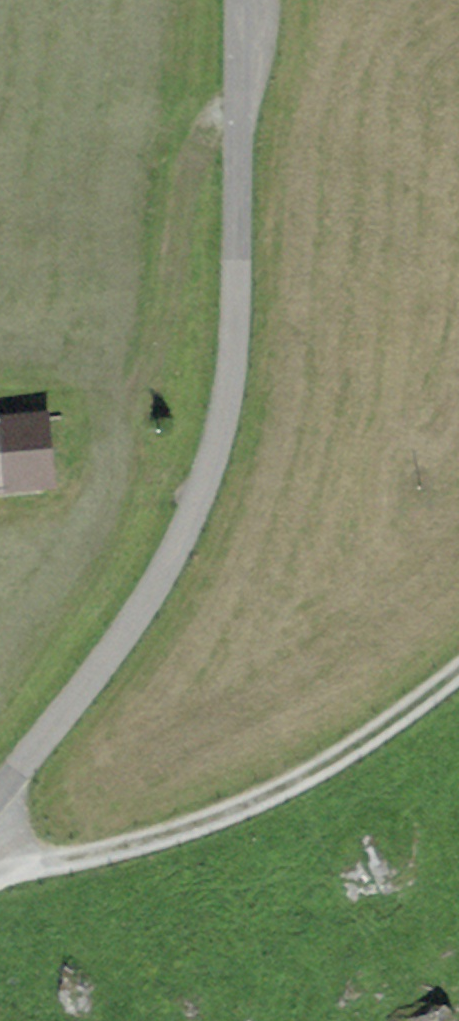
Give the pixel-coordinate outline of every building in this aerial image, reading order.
[(48,466),(43,409),(0,413),(0,471),(48,466)]
